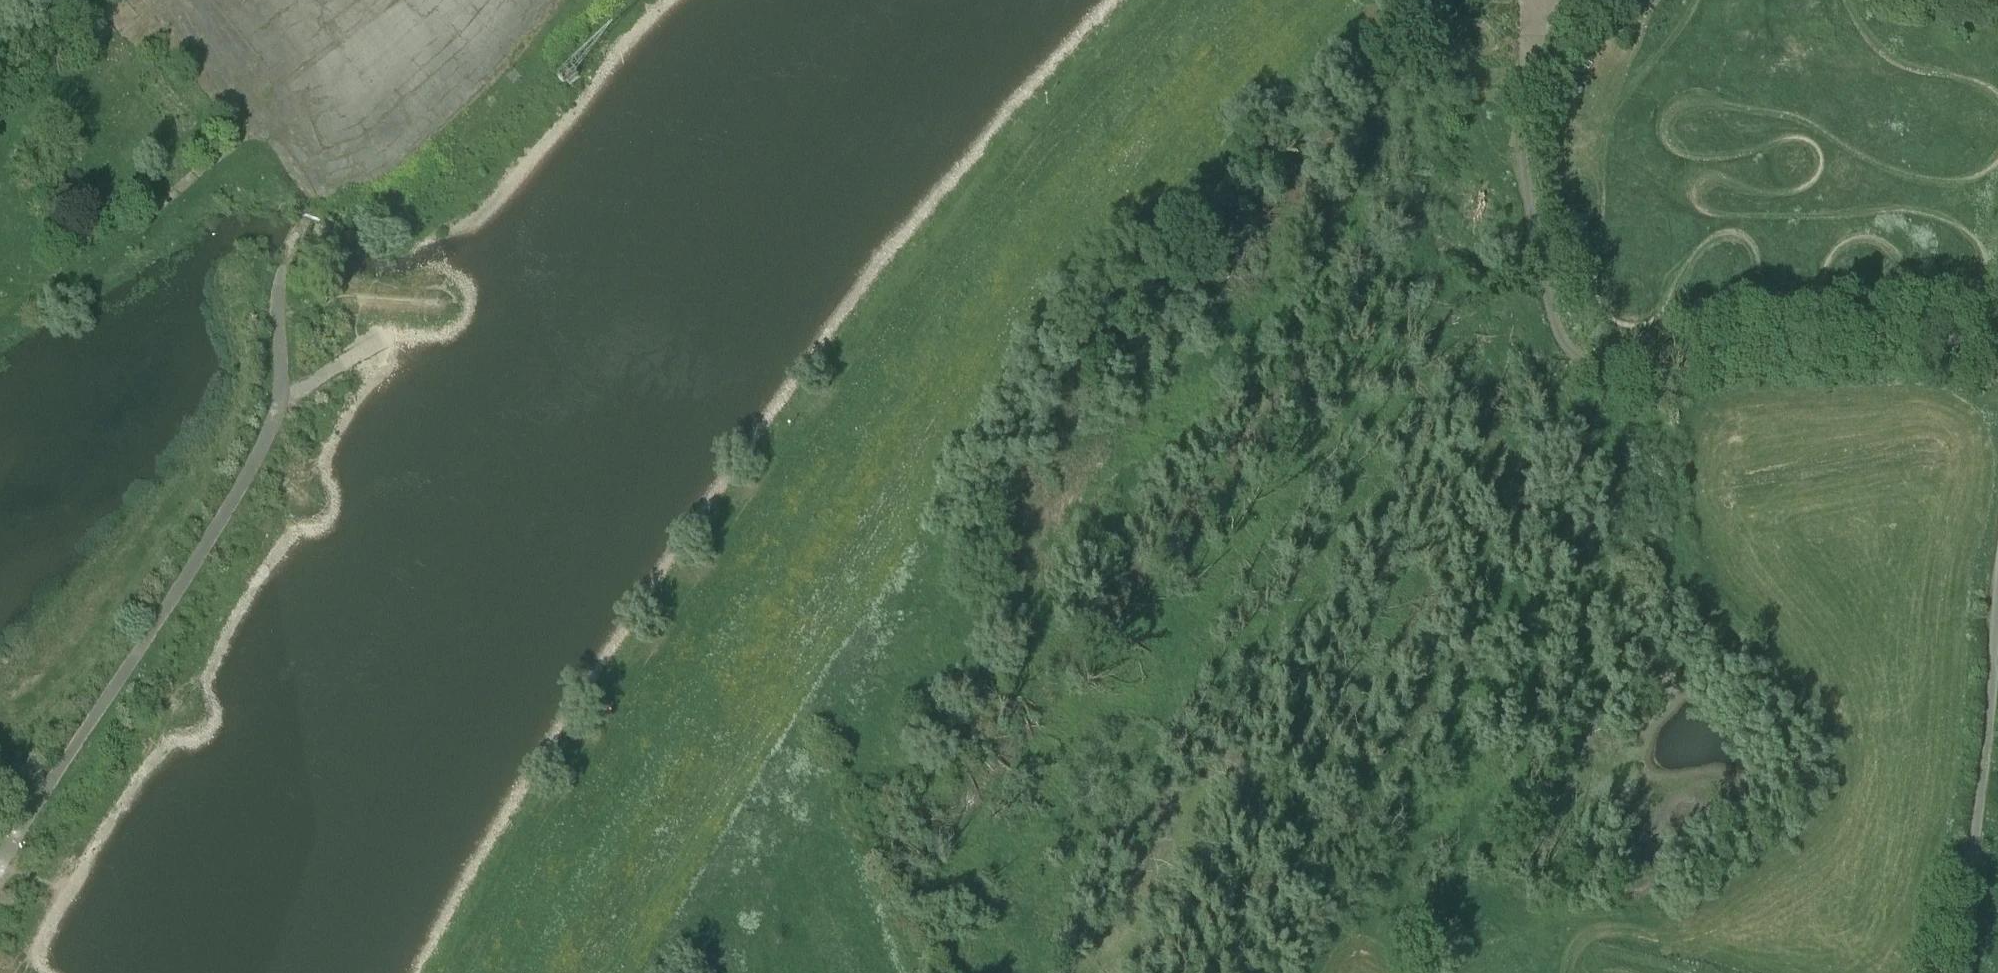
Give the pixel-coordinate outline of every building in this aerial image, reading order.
[(1953,36),(1971,37),(1972,25),(1954,24),(1953,36)]
